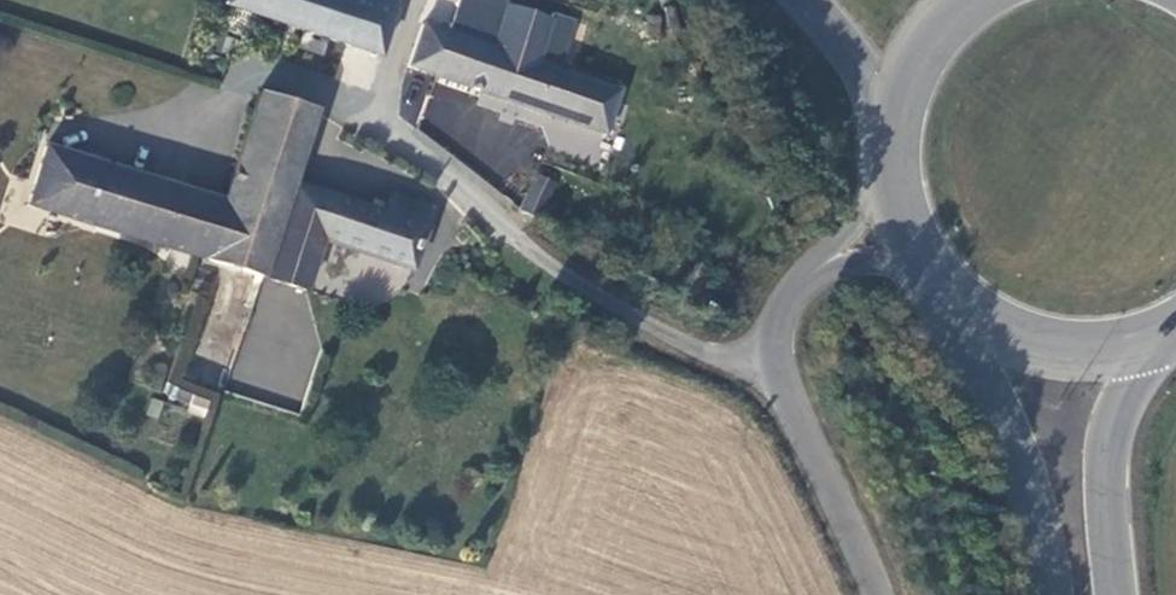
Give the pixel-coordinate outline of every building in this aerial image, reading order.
[(388,0),(222,0),(368,54),(388,0)] [(465,0),(425,0),(422,14),(456,27),(465,0)] [(551,136),(592,152),(614,89),(532,61),(547,19),(506,4),(491,46),(420,22),(403,65),(555,117),(551,136)] [(212,266),(256,277),(285,183),(297,144),(308,109),(254,94),(222,199),(43,147),(23,206),(212,266)] [(539,163),(583,180),(590,159),(546,143),(539,163)] [(528,178),(524,187),(546,194),(550,185),(528,178)] [(380,211),(285,183),(256,277),(301,289),(316,242),(409,269),(427,210),(386,197),(380,211)] [(524,187),(516,208),(537,216),(546,194),(524,187)] [(176,379),(168,402),(209,415),(216,392),(176,379)]
